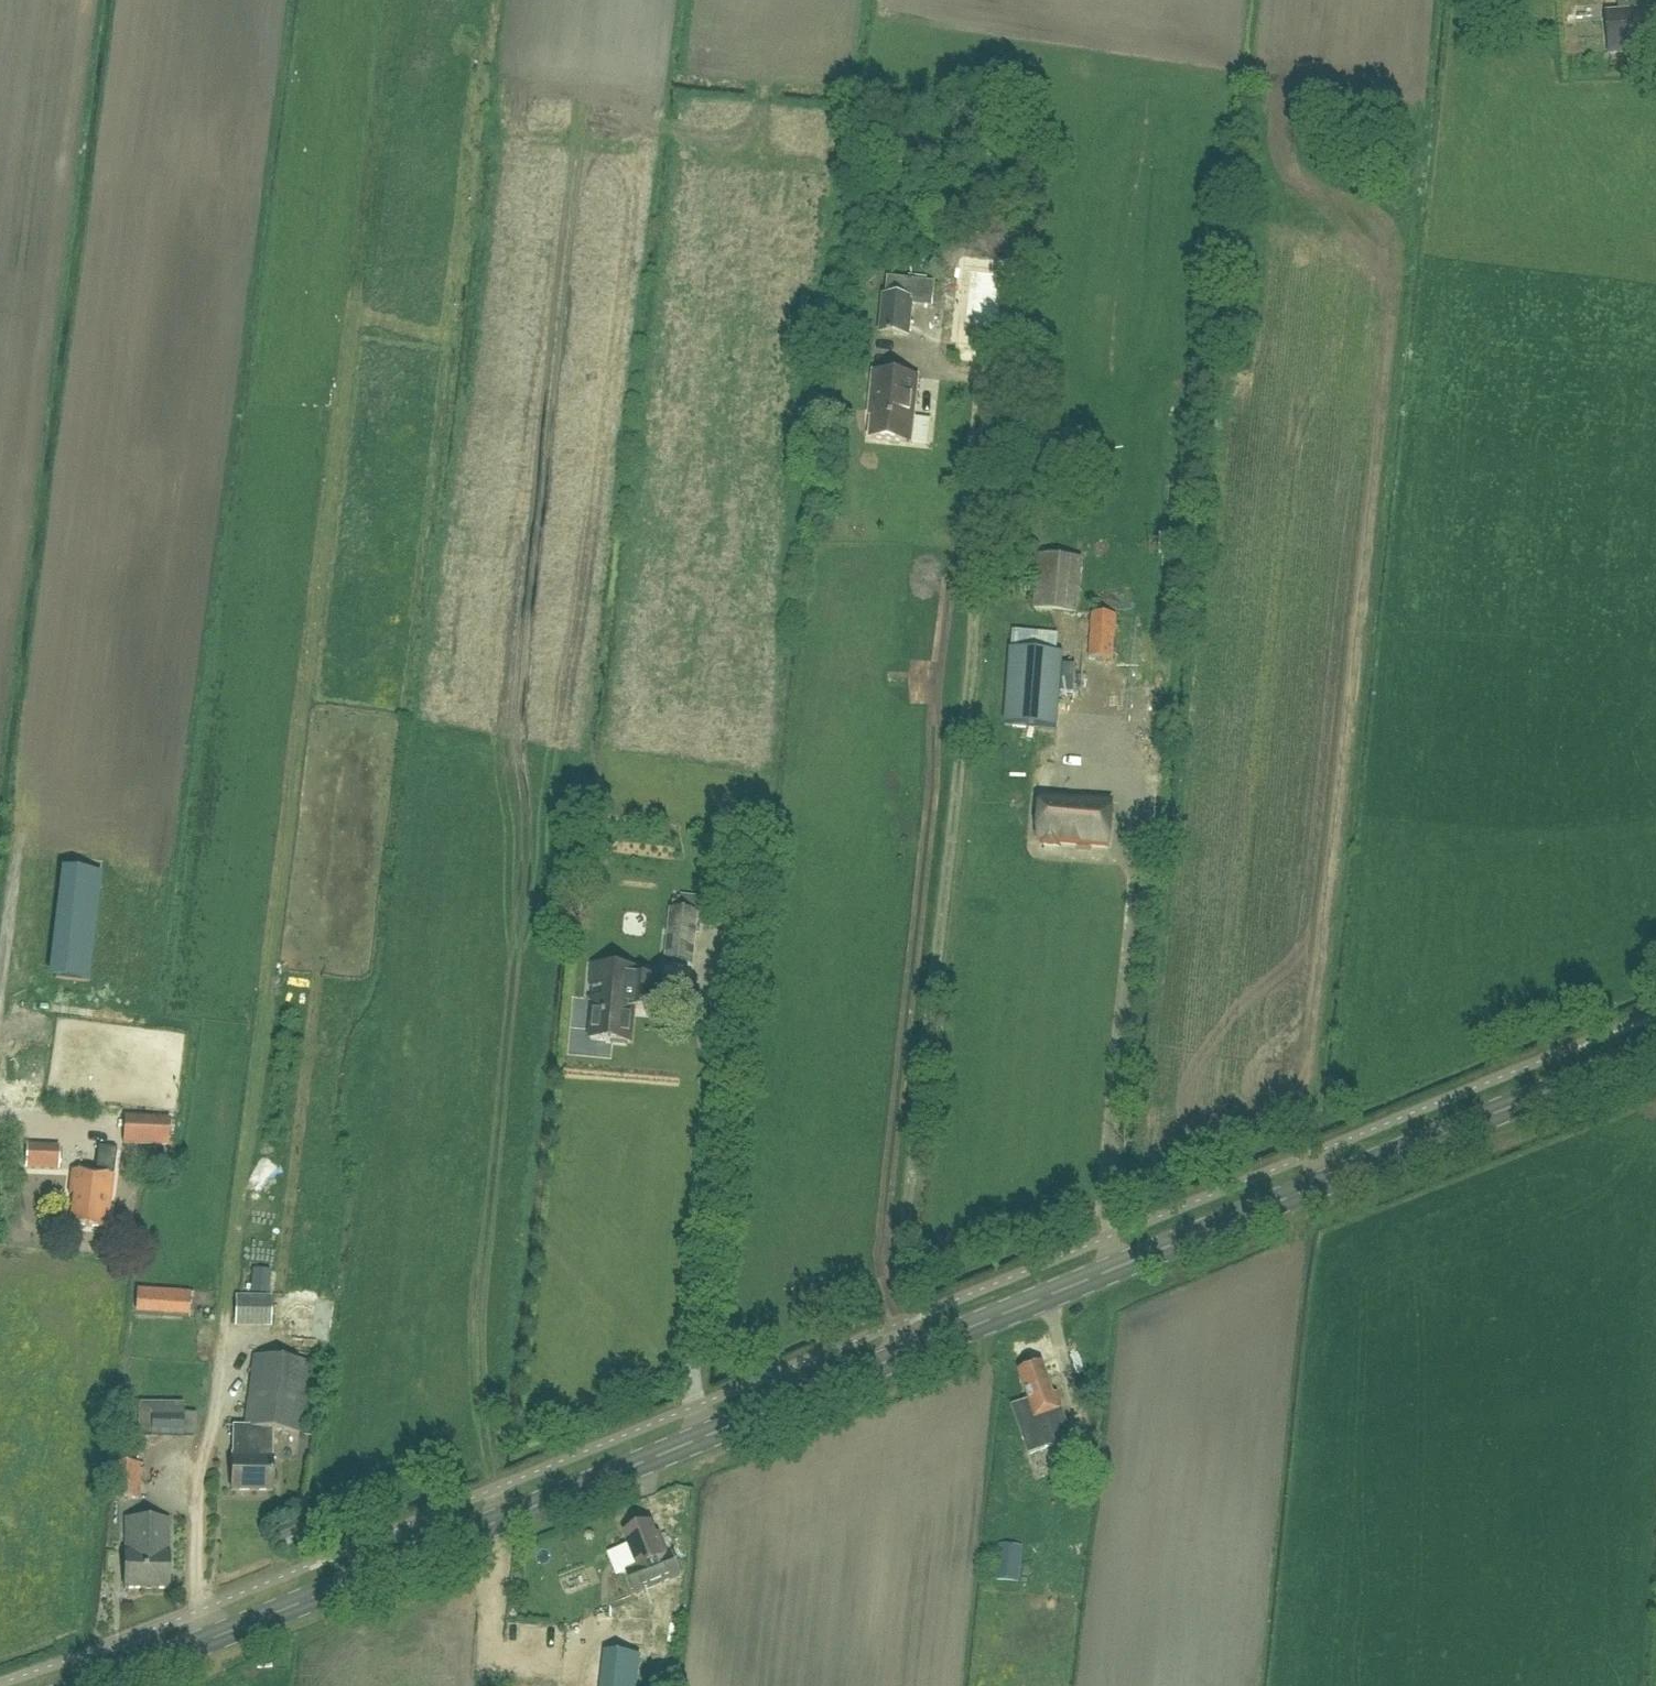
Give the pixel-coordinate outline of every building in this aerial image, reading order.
[(1654,0),(1619,0),(1620,15),(1607,16),(1610,56),(1629,55),(1629,51),(1655,49),(1655,13),(1646,14),(1645,6),(1655,5),(1654,0)] [(972,275),(966,328),(997,331),(1003,278),(972,275)] [(932,311),(935,286),(888,281),(885,299),(882,299),(878,338),(910,342),(913,309),(932,311)] [(914,423),(918,379),(875,375),(870,418),(873,419),(870,441),(907,445),(909,423),(914,423)] [(1077,616),(1082,561),(1037,558),(1033,612),(1077,616)] [(1113,662),(1116,618),(1092,616),(1089,660),(1113,662)] [(1062,655),(1011,651),(1005,726),(1057,730),(1062,655)] [(1063,668),(1062,695),(1075,696),(1077,668),(1063,668)] [(1040,792),(1050,792),(1051,770),(1040,769),(1040,792)] [(1087,807),(1042,804),(1039,841),(1043,841),(1043,847),(1058,848),(1058,843),(1078,844),(1078,842),(1090,843),(1090,847),(1108,849),(1112,805),(1087,803),(1087,807)] [(87,984),(100,876),(68,871),(55,980),(87,984)] [(698,915),(671,912),(667,951),(694,954),(698,915)] [(734,934),(733,952),(747,953),(748,934),(734,934)] [(661,1013),(663,982),(641,980),(642,972),(594,968),(591,1002),(595,1002),(591,1042),(613,1044),(613,1046),(627,1047),(627,1045),(631,1045),(634,1011),(661,1013)] [(166,1150),(168,1122),(123,1119),(121,1147),(166,1150)] [(59,1173),(59,1148),(26,1147),(25,1172),(59,1173)] [(108,1216),(116,1152),(98,1150),(95,1176),(71,1173),(68,1197),(73,1197),(69,1227),(102,1232),(104,1215),(108,1216)] [(267,1297),(269,1274),(251,1272),(249,1295),(267,1297)] [(188,1318),(190,1294),(136,1291),(135,1316),(188,1318)] [(269,1327),(270,1300),(234,1299),(234,1326),(269,1327)] [(299,1436),(308,1365),(254,1357),(245,1428),(232,1428),(232,1455),(231,1455),(231,1493),(271,1494),(272,1461),(271,1461),(272,1432),(299,1436)] [(1030,1404),(1014,1410),(1030,1455),(1071,1441),(1061,1412),(1063,1411),(1057,1395),(1053,1396),(1042,1365),(1019,1373),(1030,1404)] [(183,1415),(182,1405),(138,1405),(138,1437),(196,1437),(196,1415),(183,1415)] [(111,1501),(140,1501),(140,1467),(111,1468),(111,1501)] [(168,1555),(169,1521),(124,1520),(124,1555),(124,1591),(168,1591),(168,1555)] [(672,1556),(668,1558),(663,1545),(660,1546),(652,1524),(625,1535),(639,1570),(627,1574),(635,1595),(680,1577),(672,1556)] [(280,1545),(300,1537),(295,1525),(276,1533),(280,1545)] [(1023,1550),(999,1548),(996,1583),(1020,1585),(1023,1550)] [(641,1658),(605,1654),(602,1685),(637,1685),(641,1658)]
